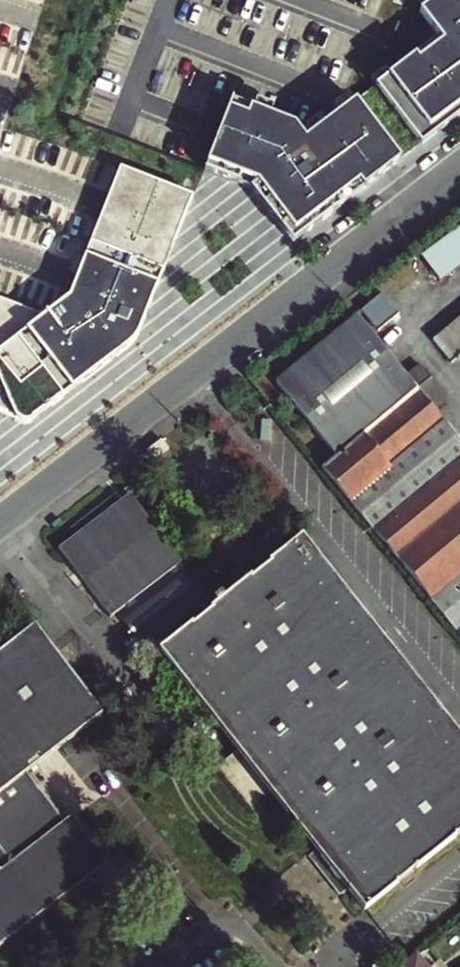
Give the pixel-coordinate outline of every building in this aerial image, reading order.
[(422,16),(439,36),(443,40),(420,59),(416,55),(310,143),(298,129),(248,110),(244,119),(226,112),(202,172),(249,191),(290,245),(459,116),(459,0),(441,0),(422,16)] [(119,170),(69,300),(43,319),(0,302),(0,414),(26,424),(135,342),(192,198),(119,170)] [(444,277),(459,266),(459,228),(426,252),(444,277)] [(400,314),(382,294),(361,312),(379,332),(400,314)] [(336,457),(417,390),(355,317),(313,353),(276,383),(336,457)] [(459,355),(459,317),(432,340),(451,363),(459,355)] [(459,440),(417,390),(336,457),(322,469),(408,570),(459,632),(459,440)] [(130,495),(58,549),(110,618),(183,562),(130,495)] [(459,833),(459,734),(301,538),(160,652),(237,750),(217,766),(250,807),(270,792),(298,827),(316,851),(308,857),(322,876),(338,896),(347,890),(363,911),(459,833)] [(106,865),(70,818),(64,823),(26,774),(102,715),(35,627),(0,654),(0,946),(106,865)] [(418,957),(412,962),(416,966),(426,966),(418,957)]
